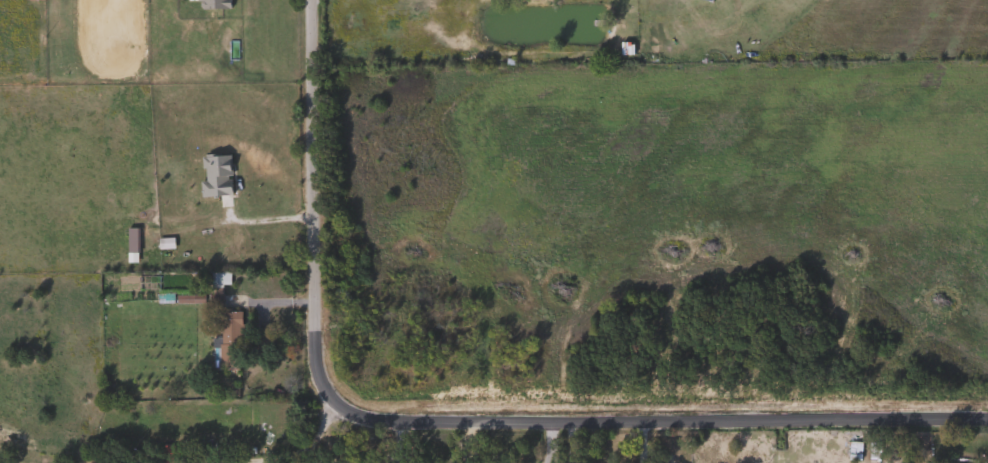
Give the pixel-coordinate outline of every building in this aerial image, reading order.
[(197,8),(197,0),(225,0),(225,8),(197,8)] [(200,196),(198,156),(226,154),(228,195),(200,196)] [(124,251),(124,228),(134,228),(134,251),(124,251)] [(216,361),(216,310),(237,310),(237,361),(216,361)] [(857,461),(845,461),(845,442),(857,442),(857,461)]
